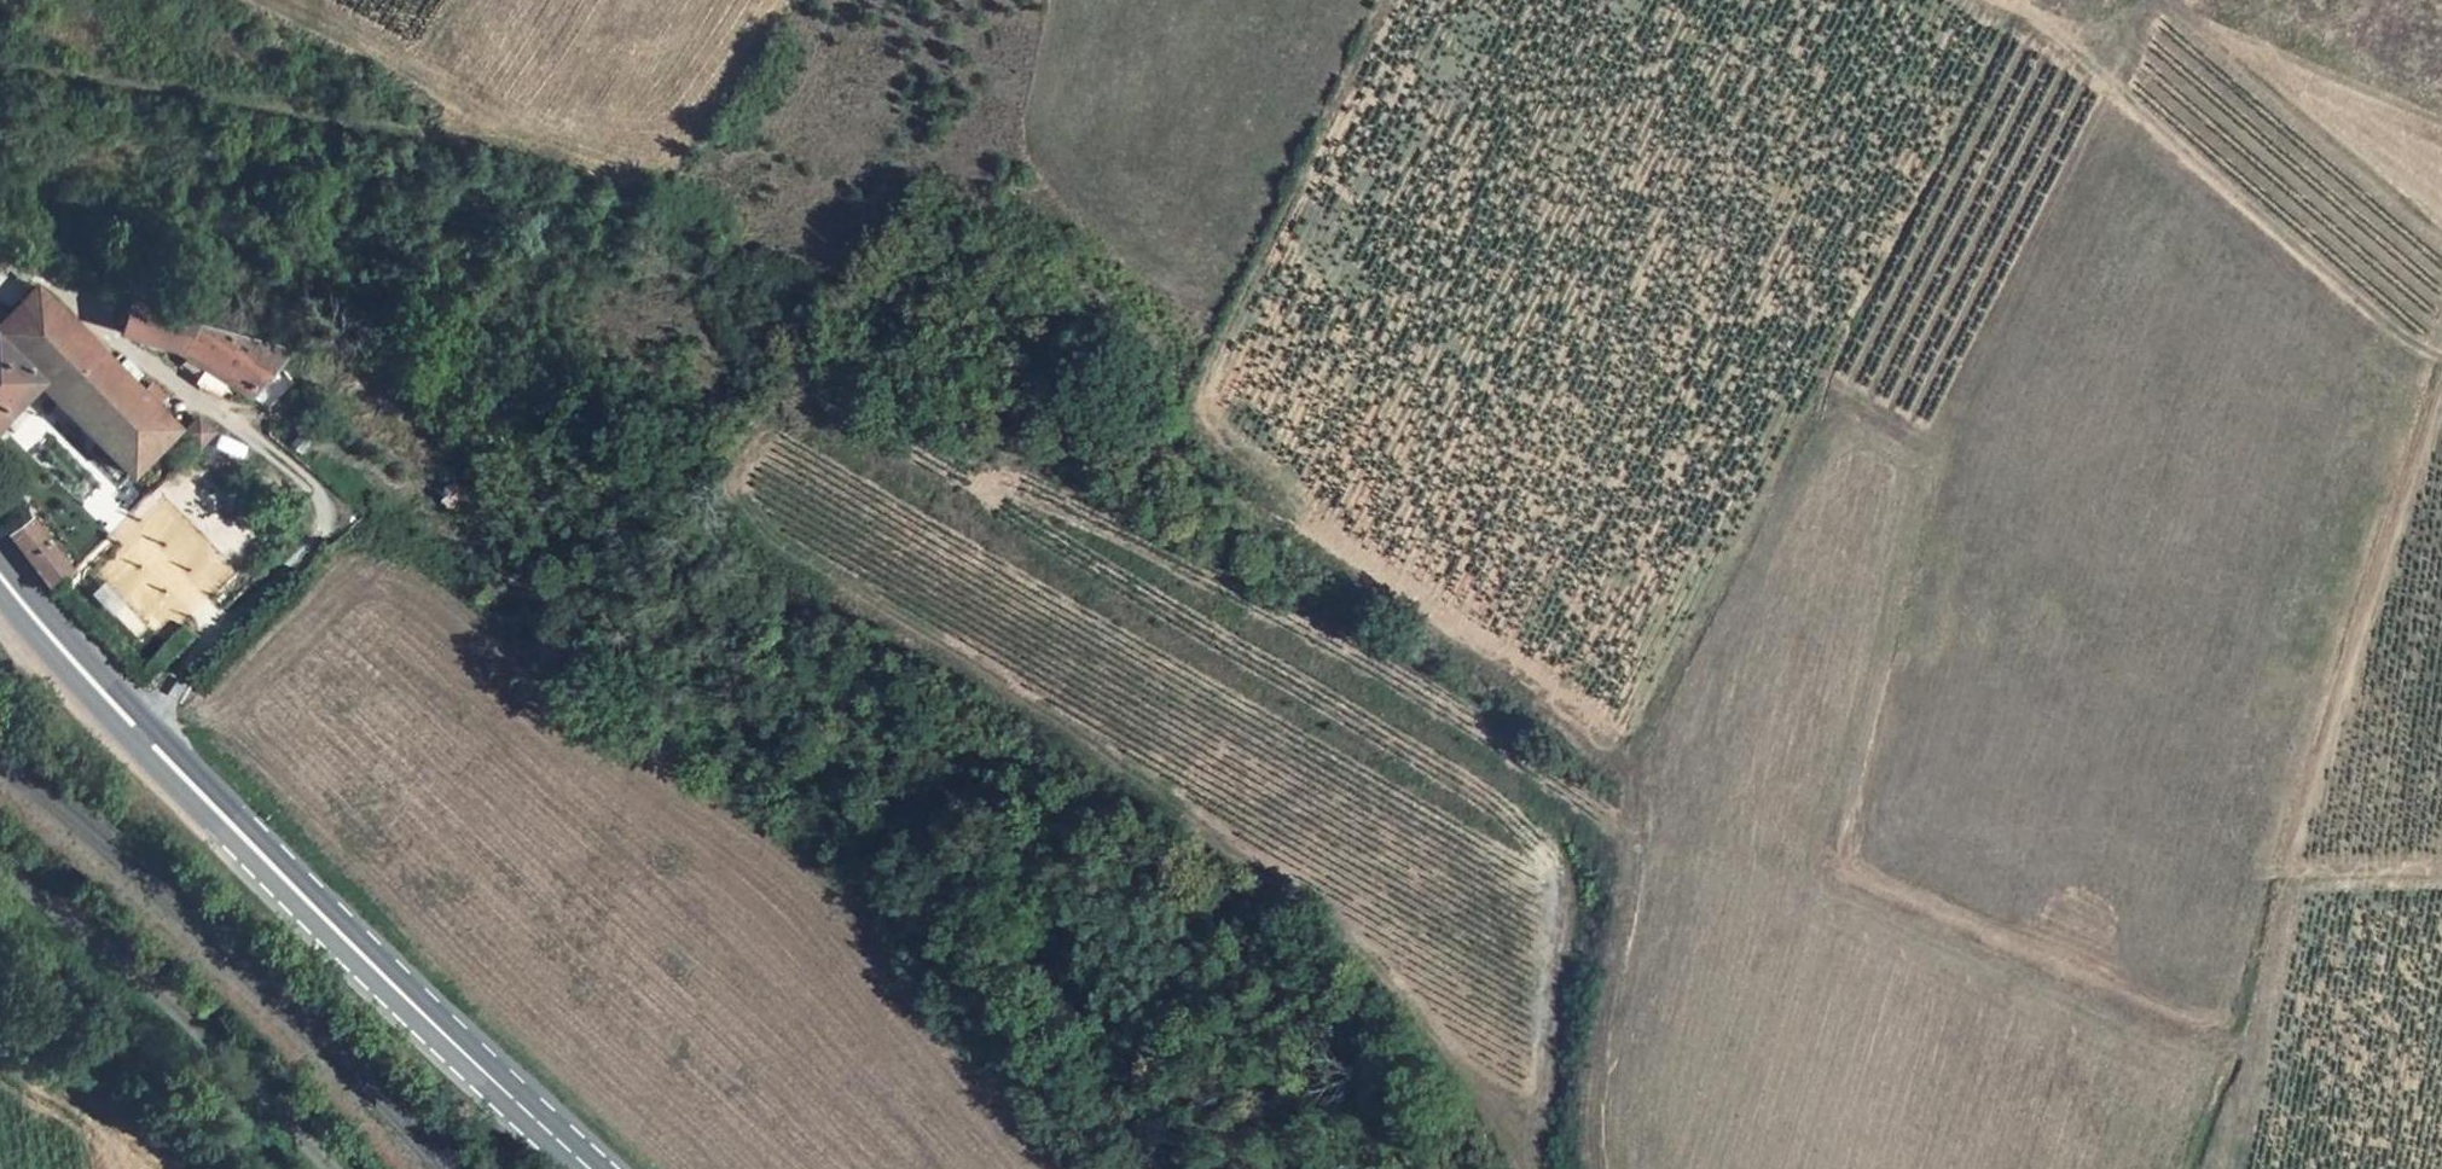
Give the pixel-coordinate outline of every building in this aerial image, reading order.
[(56,316),(53,315),(0,353),(0,443),(50,406),(129,498),(177,458),(56,316)] [(320,383),(198,355),(142,340),(132,360),(193,376),(189,382),(214,400),(204,413),(226,428),(234,417),(256,434),(320,383)] [(195,447),(210,428),(191,413),(176,431),(195,447)] [(30,526),(12,540),(45,597),(65,580),(30,526)]
